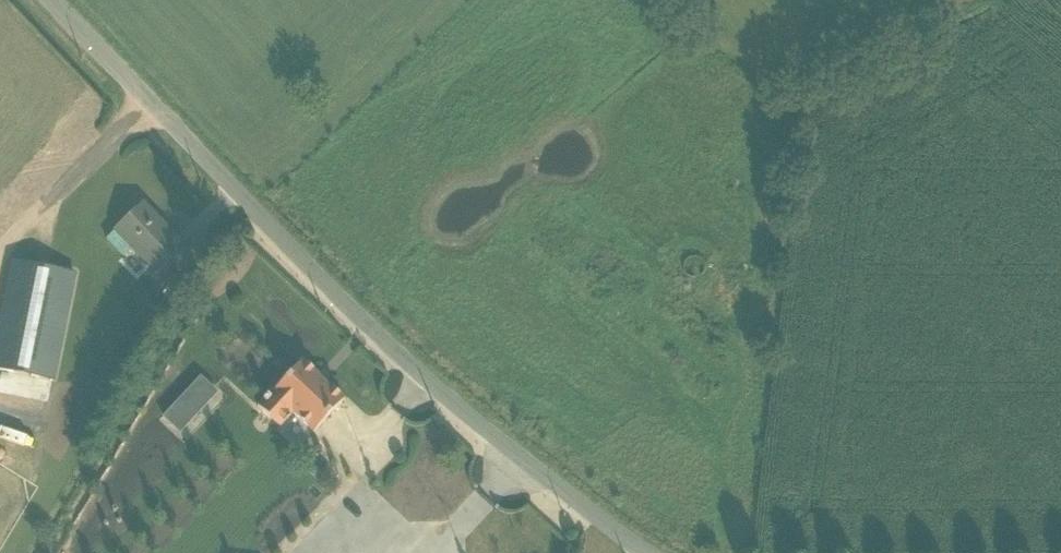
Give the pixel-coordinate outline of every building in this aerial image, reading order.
[(159,271),(188,241),(146,201),(117,231),(159,271)] [(0,323),(0,368),(59,379),(79,269),(12,257),(0,323)] [(316,435),(350,402),(304,355),(256,402),(282,429),(296,415),(316,435)]
